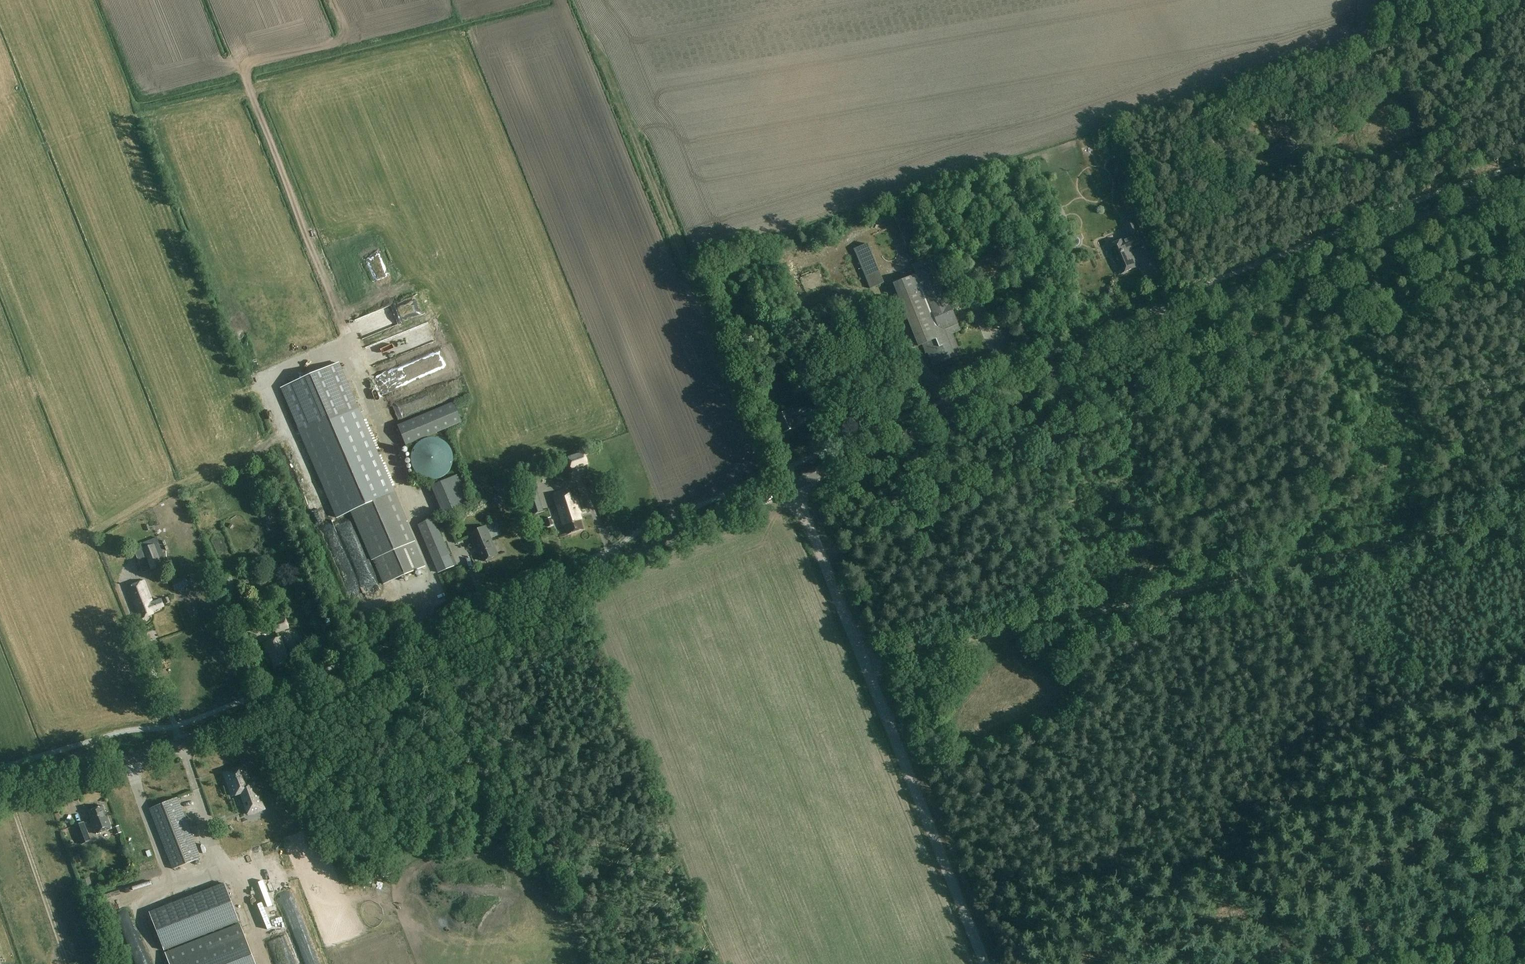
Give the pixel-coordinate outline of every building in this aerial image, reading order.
[(1270,121),(1274,127),(1278,124),(1274,118),(1270,121)] [(1256,131),(1249,121),(1244,125),(1251,134),(1256,131)] [(1065,223),(1058,205),(1049,208),(1057,226),(1065,223)] [(1125,221),(1132,238),(1110,247),(1121,273),(1136,267),(1129,251),(1145,244),(1134,218),(1125,221)] [(867,243),(853,249),(869,290),(883,283),(867,243)] [(824,257),(832,255),(830,249),(822,252),(824,257)] [(1139,259),(1153,253),(1152,250),(1138,256),(1139,259)] [(894,283),(919,346),(922,345),(925,354),(927,353),(932,366),(961,354),(953,334),(961,331),(950,305),(948,306),(940,286),(942,285),(935,267),(933,268),(929,259),(912,265),(916,275),(894,283)] [(357,363),(364,359),(360,350),(353,354),(357,363)] [(315,428),(352,511),(352,510),(384,584),(425,566),(393,493),(394,493),(338,363),(281,388),(301,434),(315,428)] [(918,377),(915,367),(906,371),(909,381),(918,377)] [(454,402),(397,426),(405,445),(462,422),(454,402)] [(792,418),(811,410),(808,403),(774,417),(782,434),(796,428),(792,418)] [(438,479),(439,479),(439,478),(441,478),(442,477),(443,477),(444,476),(445,475),(446,474),(447,474),(448,473),(449,472),(449,471),(450,469),(451,468),(451,467),(452,466),(452,465),(453,463),(453,462),(453,461),(453,460),(453,458),(453,457),(453,456),(453,454),(452,453),(452,452),(451,451),(451,450),(450,448),(450,447),(449,446),(448,445),(447,444),(446,443),(445,442),(444,442),(443,441),(442,440),(441,440),(440,439),(439,439),(437,438),(436,438),(435,438),(433,438),(432,438),(431,438),(430,438),(428,438),(427,438),(426,439),(425,439),(423,440),(422,440),(421,441),(420,442),(419,442),(418,443),(417,444),(416,445),(415,446),(414,447),(414,448),(413,449),(413,450),(412,452),(412,453),(411,454),(411,455),(411,457),(411,458),(411,459),(411,461),(411,462),(411,463),(411,464),(412,466),(412,467),(413,468),(413,469),(414,470),(415,471),(416,472),(416,473),(417,474),(418,475),(419,476),(420,477),(422,477),(423,478),(424,478),(425,479),(426,479),(428,480),(429,480),(430,480),(432,480),(433,480),(434,480),(435,480),(437,479),(438,479)] [(584,451),(567,457),(571,469),(578,467),(578,468),(589,465),(584,451)] [(543,511),(533,481),(522,485),(532,515),(543,511)] [(424,497),(436,492),(447,514),(456,510),(453,502),(452,503),(448,493),(452,491),(449,485),(436,492),(432,484),(420,490),(424,497)] [(554,496),(563,526),(565,525),(568,534),(583,529),(579,514),(581,513),(577,499),(576,500),(572,501),(569,492),(554,496)] [(449,556),(433,518),(418,525),(434,562),(449,556)] [(469,533),(475,547),(477,546),(484,561),(498,555),(486,526),(469,533)] [(493,533),(496,541),(503,538),(500,530),(493,533)] [(151,570),(163,566),(154,544),(143,548),(151,570)] [(490,566),(500,562),(497,556),(487,561),(490,566)] [(236,589),(230,574),(221,577),(227,592),(236,589)] [(176,591),(188,586),(184,576),(172,581),(176,591)] [(152,611),(164,606),(162,599),(153,603),(144,580),(127,587),(132,602),(136,602),(143,618),(153,614),(152,611)] [(277,634),(289,629),(285,618),(271,622),(277,634)] [(275,667),(279,666),(281,669),(288,666),(288,662),(289,662),(286,652),(281,637),(263,644),(266,653),(269,652),(275,667)] [(248,812),(262,807),(252,779),(247,780),(243,767),(224,774),(232,796),(241,793),(248,812)] [(150,810),(173,869),(200,859),(183,815),(176,798),(150,810)] [(97,834),(112,828),(103,806),(89,811),(94,824),(93,824),(97,834)] [(84,822),(74,826),(81,845),(91,842),(84,822)] [(239,922),(224,883),(150,912),(165,951),(239,922)] [(165,953),(170,963),(256,963),(240,923),(165,953)]
